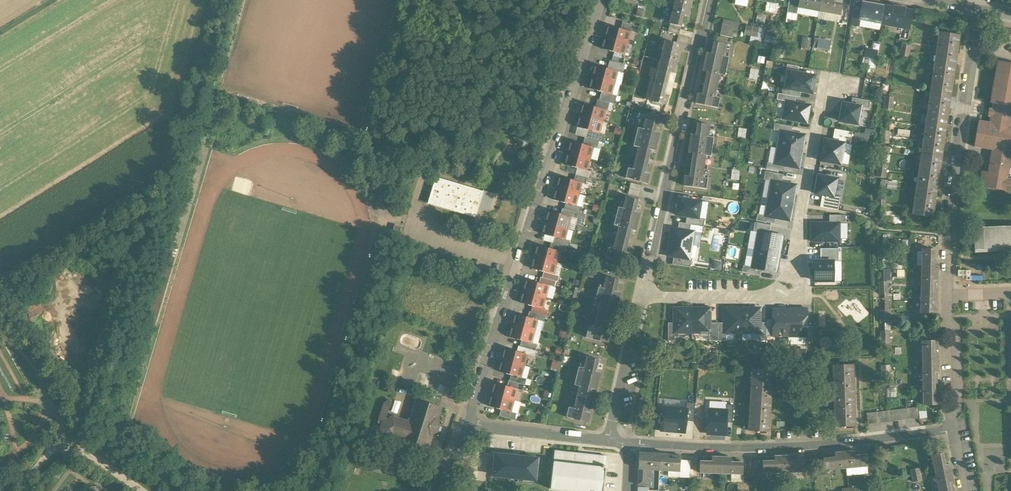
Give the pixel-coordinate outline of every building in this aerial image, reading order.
[(787,14),(796,15),(798,8),(799,0),(789,0),(787,14)] [(798,8),(819,12),(821,0),(799,0),(798,8)] [(819,12),(840,16),(842,5),(831,3),(831,0),(821,0),(819,12)] [(776,14),(778,5),(767,3),(766,12),(776,14)] [(690,8),(674,4),(669,24),(682,27),(685,16),(688,17),(690,8)] [(883,8),(862,4),(861,8),(859,20),(860,20),(880,24),(883,8)] [(861,8),(853,7),(850,25),(859,26),(860,20),(859,20),(861,8)] [(893,9),(884,7),(883,8),(880,24),(909,29),(912,12),(905,11),(905,9),(893,7),(893,9)] [(737,26),(723,22),(720,36),(731,38),(733,31),(736,31),(737,26)] [(637,27),(622,23),(620,30),(630,32),(635,34),(637,27)] [(620,30),(607,26),(604,38),(627,44),(630,32),(620,30)] [(762,39),(764,30),(758,29),(756,37),(750,36),(749,42),(760,45),(761,39),(762,39)] [(1000,29),(998,40),(1010,42),(1010,31),(1000,29)] [(959,36),(939,33),(934,64),(955,66),(959,36)] [(777,48),(780,38),(766,35),(763,44),(777,48)] [(627,44),(604,38),(601,49),(623,55),(627,44)] [(831,42),(818,40),(817,49),(829,51),(831,42)] [(677,44),(665,41),(660,62),(676,65),(678,57),(674,56),(677,44)] [(726,46),(714,43),(712,55),(707,54),(705,63),(727,68),(729,58),(723,57),(726,46)] [(909,47),(900,45),(899,58),(908,59),(909,47)] [(624,59),(613,56),(611,61),(623,64),(624,59)] [(611,61),(609,61),(607,69),(617,72),(623,74),(625,65),(623,64),(611,61)] [(676,65),(660,62),(655,81),(667,84),(670,73),(674,74),(676,65)] [(990,103),(993,104),(992,110),(989,109),(987,117),(990,117),(989,123),(979,122),(975,147),(1010,153),(1010,127),(1010,118),(1010,64),(997,62),(990,103)] [(727,68),(705,63),(703,71),(708,72),(705,84),(717,86),(719,75),(725,76),(727,68)] [(955,66),(934,64),(930,94),(950,96),(955,66)] [(788,71),(798,73),(799,67),(787,65),(786,71),(787,72),(788,71)] [(607,69),(595,66),(592,77),(614,83),(617,72),(607,69)] [(758,71),(751,69),(748,79),(756,81),(758,71)] [(798,73),(788,71),(787,72),(785,88),(787,88),(786,89),(800,92),(812,94),(815,76),(798,73)] [(614,83),(592,77),(588,89),(601,92),(611,95),(614,83)] [(667,84),(655,81),(650,101),(666,106),(668,97),(664,96),(667,84)] [(717,86),(705,84),(703,95),(698,94),(696,104),(718,108),(720,99),(714,97),(717,86)] [(799,97),(800,92),(786,89),(787,88),(785,88),(783,88),(781,94),(795,97),(799,97)] [(611,95),(601,92),(599,100),(609,103),(613,104),(614,105),(617,96),(611,95)] [(786,101),(794,103),(795,97),(781,94),(778,93),(776,100),(786,102),(786,101)] [(950,96),(930,94),(926,124),(946,126),(950,96)] [(893,98),(884,97),(883,109),(892,110),(893,98)] [(861,107),(868,109),(870,101),(852,98),(851,105),(861,107)] [(599,100),(597,100),(596,106),(607,109),(609,103),(599,100)] [(786,101),(786,102),(783,119),(807,123),(810,105),(794,103),(786,101)] [(851,105),(843,103),(839,122),(858,125),(861,107),(851,105)] [(605,110),(582,104),(579,116),(601,122),(605,110)] [(601,122),(579,116),(576,127),(589,131),(598,134),(598,133),(601,122)] [(658,122),(647,119),(644,129),(638,128),(636,138),(657,143),(659,135),(655,134),(658,122)] [(709,126),(698,124),(696,136),(691,135),(690,145),(712,148),(713,138),(708,137),(709,126)] [(781,131),(791,133),(792,127),(774,124),(773,130),(781,132),(781,131)] [(946,126),(926,124),(921,154),(941,157),(946,126)] [(746,130),(738,128),(737,139),(745,140),(746,130)] [(844,143),(844,144),(850,145),(852,133),(834,129),(832,141),(844,143)] [(522,130),(516,133),(514,139),(517,143),(522,145),(528,142),(530,136),(528,132),(522,130)] [(598,134),(589,131),(586,139),(598,142),(602,143),(604,135),(598,133),(598,134)] [(777,149),(802,153),(805,135),(791,133),(781,131),(781,132),(777,149)] [(889,132),(880,131),(880,137),(874,136),(873,143),(888,144),(889,132)] [(586,139),(584,138),(583,145),(593,148),(596,149),(598,142),(586,139)] [(657,143),(636,138),(634,146),(640,148),(637,159),(648,162),(651,151),(655,152),(657,143)] [(832,141),(824,140),(820,161),(840,165),(844,144),(844,143),(832,141)] [(583,145),(570,142),(567,153),(589,159),(593,148),(583,145)] [(712,148),(690,145),(689,153),(694,154),(692,166),(703,168),(705,156),(711,157),(712,148)] [(775,165),(785,167),(799,169),(802,153),(777,149),(775,164),(775,165)] [(986,188),(987,188),(1010,192),(1010,180),(1008,180),(1010,158),(1010,153),(992,150),(988,177),(986,188)] [(589,159),(567,153),(564,165),(577,168),(586,171),(589,159)] [(941,157),(921,154),(917,185),(937,187),(941,157)] [(648,162),(637,159),(634,170),(628,168),(625,179),(647,184),(649,175),(645,174),(648,162)] [(766,169),(784,172),(785,167),(775,165),(775,164),(767,163),(766,169)] [(886,166),(878,164),(876,177),(885,178),(886,166)] [(703,168),(692,166),(690,177),(685,176),(684,186),(690,187),(700,189),(706,189),(707,179),(702,179),(703,168)] [(586,171),(577,168),(575,175),(587,178),(591,179),(592,172),(586,171)] [(740,171),(732,170),(730,180),(738,181),(740,171)] [(772,181),(781,183),(783,175),(765,172),(764,180),(771,182),(772,181)] [(587,178),(575,175),(574,181),(581,183),(581,184),(585,185),(587,178)] [(834,197),(837,179),(818,176),(814,194),(822,195),(834,197)] [(988,177),(982,176),(980,188),(986,189),(987,188),(986,188),(988,177)] [(574,181),(559,177),(556,189),(578,195),(581,184),(581,183),(574,181)] [(482,191),(435,178),(427,204),(475,218),(482,191)] [(768,199),(793,203),(796,185),(781,183),(772,181),(771,182),(768,199)] [(937,187),(917,185),(912,214),(932,217),(937,187)] [(578,195),(556,189),(553,200),(565,204),(575,206),(578,195)] [(641,192),(630,189),(629,195),(640,198),(641,192)] [(820,207),(837,210),(840,198),(834,197),(822,195),(820,207)] [(638,201),(627,198),(624,209),(618,207),(616,217),(637,222),(639,214),(635,213),(638,201)] [(701,202),(678,198),(676,215),(686,217),(698,219),(698,218),(701,202)] [(765,217),(775,218),(790,221),(793,203),(768,199),(765,216),(765,217)] [(885,199),(876,199),(876,211),(885,211),(885,199)] [(575,206),(565,204),(564,209),(578,213),(579,214),(581,207),(575,206)] [(564,209),(562,209),(560,215),(570,217),(570,218),(576,219),(578,213),(564,209)] [(560,215),(548,211),(545,223),(567,229),(570,218),(570,217),(560,215)] [(756,221),(774,224),(775,218),(765,217),(765,216),(757,214),(756,221)] [(829,216),(829,223),(839,223),(839,224),(845,224),(845,216),(829,216)] [(637,222),(616,217),(613,226),(620,228),(617,239),(628,242),(631,231),(635,232),(637,222)] [(698,219),(686,217),(685,224),(690,224),(703,227),(704,219),(698,218),(698,219)] [(567,229),(545,223),(542,234),(554,238),(564,240),(567,229)] [(679,223),(678,229),(689,231),(690,224),(685,224),(679,223)] [(753,232),(758,233),(758,232),(769,234),(771,226),(755,223),(753,232)] [(829,223),(811,223),(811,241),(839,242),(839,224),(839,223),(829,223)] [(678,229),(672,228),(667,256),(673,257),(689,259),(693,232),(689,231),(678,229)] [(973,230),(974,254),(1010,252),(1010,228),(973,230)] [(758,233),(755,250),(779,255),(783,237),(769,234),(758,232),(758,233)] [(564,240),(554,238),(553,244),(567,247),(568,248),(570,242),(564,240)] [(628,242),(617,239),(614,250),(608,248),(605,258),(627,264),(629,254),(626,253),(628,242)] [(553,244),(551,243),(549,249),(559,252),(565,253),(567,247),(553,244)] [(886,245),(877,246),(878,258),(887,258),(886,245)] [(549,249),(537,246),(534,257),(556,263),(559,252),(549,249)] [(838,249),(820,249),(820,261),(833,261),(833,262),(838,262),(838,249)] [(779,255),(755,250),(752,267),(752,268),(761,270),(776,272),(779,255)] [(934,250),(922,250),(921,271),(938,272),(938,262),(934,262),(934,250)] [(556,263),(534,257),(531,269),(553,275),(556,263)] [(689,259),(673,257),(672,265),(690,268),(691,259),(689,259)] [(833,281),(833,262),(833,261),(820,261),(814,261),(814,281),(833,281)] [(760,275),(761,270),(752,268),(752,267),(743,266),(742,272),(760,275)] [(938,272),(921,271),(921,292),(933,292),(933,281),(937,281),(938,272)] [(618,281),(607,278),(604,289),(598,288),(596,297),(617,302),(620,293),(615,292),(618,281)] [(548,286),(526,280),(523,292),(545,298),(548,286)] [(887,282),(879,282),(879,295),(888,294),(887,282)] [(545,298),(523,292),(520,303),(532,307),(542,309),(545,298)] [(933,292),(921,292),(920,313),(936,314),(937,304),(932,304),(933,292)] [(617,302),(596,297),(594,306),(600,308),(597,319),(608,321),(611,310),(615,311),(617,302)] [(542,309),(532,307),(531,312),(544,316),(546,316),(548,310),(542,309)] [(692,308),(674,308),(674,323),(674,333),(692,333),(692,308)] [(692,308),(692,333),(709,333),(710,333),(710,323),(710,308),(692,308)] [(724,333),(742,333),(742,309),(724,308),(724,323),(724,333)] [(742,309),(742,333),(759,333),(760,333),(760,323),(760,309),(742,309)] [(788,337),(788,309),(773,309),(773,319),(773,337),(788,337)] [(806,309),(788,309),(788,337),(805,337),(806,337),(806,327),(806,309)] [(888,311),(879,311),(879,324),(888,323),(888,311)] [(531,312),(529,312),(527,318),(537,320),(543,322),(544,316),(531,312)] [(527,318),(515,314),(512,326),(534,332),(537,320),(527,318)] [(608,321),(597,319),(595,330),(588,328),(586,338),(607,343),(610,333),(606,332),(608,321)] [(710,333),(709,333),(709,341),(724,341),(724,333),(724,323),(710,323),(710,333)] [(534,332),(512,326),(509,337),(521,341),(531,343),(534,332)] [(888,332),(880,332),(880,344),(889,344),(888,332)] [(531,343),(521,341),(520,347),(535,351),(536,345),(531,343)] [(934,341),(922,342),(922,363),(939,363),(938,353),(934,353),(934,341)] [(520,347),(518,346),(517,352),(527,355),(534,357),(536,351),(535,351),(520,347)] [(517,352),(504,349),(501,360),(523,366),(527,355),(517,352)] [(599,361),(587,358),(584,369),(578,367),(576,376),(598,382),(600,373),(596,372),(599,361)] [(523,366),(501,360),(498,372),(511,375),(520,378),(523,366)] [(939,363),(922,363),(923,384),(935,384),(934,373),(939,372),(939,363)] [(853,365),(833,366),(834,397),(854,396),(853,365)] [(890,366),(881,366),(881,379),(890,378),(890,366)] [(773,371),(752,370),(750,400),(771,401),(773,371)] [(526,379),(520,378),(511,375),(509,381),(524,385),(525,385),(526,379)] [(598,382),(576,376),(574,385),(580,387),(577,398),(588,401),(591,390),(595,391),(598,382)] [(509,381),(508,381),(507,387),(516,389),(522,391),(524,385),(509,381)] [(507,387),(494,383),(491,395),(513,401),(516,389),(507,387)] [(935,384),(923,384),(923,405),(939,405),(939,395),(935,395),(935,384)] [(513,401),(491,395),(488,406),(501,410),(510,412),(513,401)] [(854,396),(834,397),(835,427),(855,426),(854,396)] [(588,401),(577,398),(574,409),(568,408),(566,417),(588,423),(590,413),(586,412),(588,401)] [(771,401),(750,400),(749,431),(769,432),(771,401)] [(440,409),(417,401),(410,424),(393,418),(392,421),(390,421),(386,422),(383,416),(381,415),(378,424),(380,428),(380,433),(382,435),(385,438),(389,438),(394,437),(419,444),(420,443),(429,446),(433,435),(437,432),(438,426),(436,422),(440,409)] [(694,422),(695,404),(687,403),(686,409),(687,409),(686,421),(694,422)] [(685,433),(686,421),(687,409),(686,409),(662,407),(660,431),(685,433)] [(917,408),(866,414),(868,425),(918,419),(917,408)] [(725,435),(726,423),(727,411),(726,410),(709,409),(707,434),(725,435)] [(510,412),(501,410),(499,416),(514,421),(516,414),(510,412)] [(555,451),(550,489),(567,490),(604,490),(606,468),(605,468),(607,457),(555,451)] [(866,455),(854,456),(853,451),(844,452),(846,469),(867,467),(866,455)] [(844,452),(834,453),(835,458),(824,459),(825,471),(846,469),(844,452)] [(660,454),(639,453),(638,470),(638,472),(638,486),(646,486),(647,473),(650,473),(650,470),(659,471),(660,454)] [(945,465),(942,453),(931,456),(935,477),(951,474),(950,464),(945,465)] [(538,458),(495,454),(493,476),(536,480),(538,458)] [(681,456),(660,454),(659,471),(679,472),(680,472),(680,467),(681,456)] [(774,462),(763,462),(764,475),(784,474),(784,456),(774,457),(774,462)] [(793,461),(793,456),(784,456),(784,474),(806,473),(805,461),(793,461)] [(712,463),(700,462),(700,475),(721,476),(721,458),(712,457),(712,463)] [(743,464),(731,463),(731,458),(721,458),(721,476),(743,476),(743,464)] [(690,467),(680,467),(680,472),(679,472),(679,479),(689,479),(690,467)] [(919,468),(911,470),(911,476),(920,475),(919,468)] [(935,477),(938,490),(950,490),(949,483),(953,482),(951,474),(935,477)]
